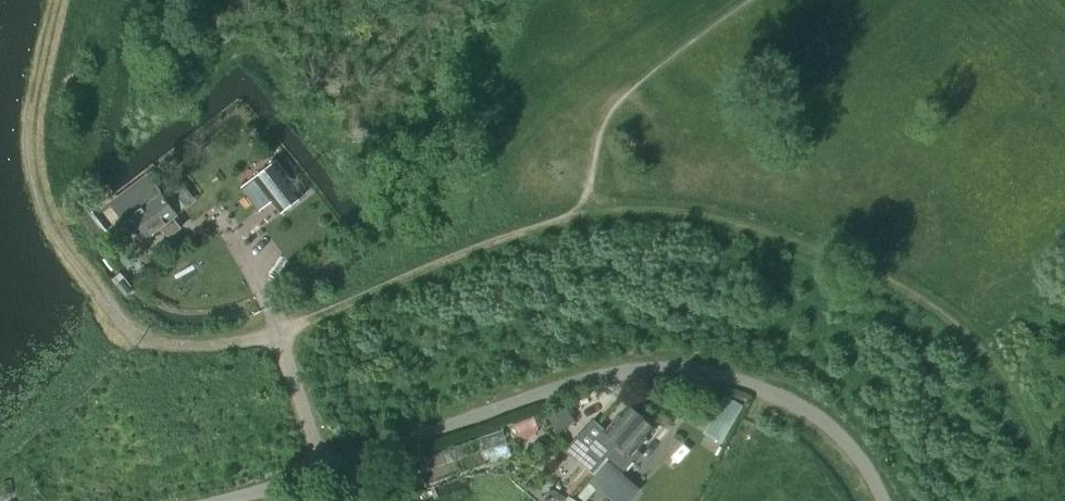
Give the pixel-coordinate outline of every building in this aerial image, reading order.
[(277,160),(242,187),(260,210),(274,200),(282,210),(304,194),(277,160)] [(145,172),(109,200),(114,207),(115,207),(132,231),(139,226),(148,238),(162,228),(169,237),(181,228),(174,219),(178,215),(161,193),(151,179),(145,172)] [(92,209),(82,216),(90,226),(100,219),(98,216),(92,209)] [(745,404),(726,393),(705,430),(723,442),(745,404)] [(593,420),(579,437),(591,448),(598,453),(605,459),(606,457),(607,456),(642,416),(629,404),(605,431),(593,420)] [(535,416),(514,425),(518,435),(526,438),(535,435),(539,427),(535,416)] [(642,416),(607,456),(623,471),(640,452),(637,449),(655,427),(642,416)] [(591,448),(580,461),(586,467),(593,473),(605,459),(598,453),(591,448)] [(590,481),(613,500),(630,500),(640,489),(605,459),(593,473),(595,474),(590,481)] [(586,467),(566,490),(573,496),(593,473),(586,467)] [(422,472),(409,476),(413,488),(414,491),(427,486),(422,472)] [(590,483),(579,495),(585,500),(596,488),(590,483)]
